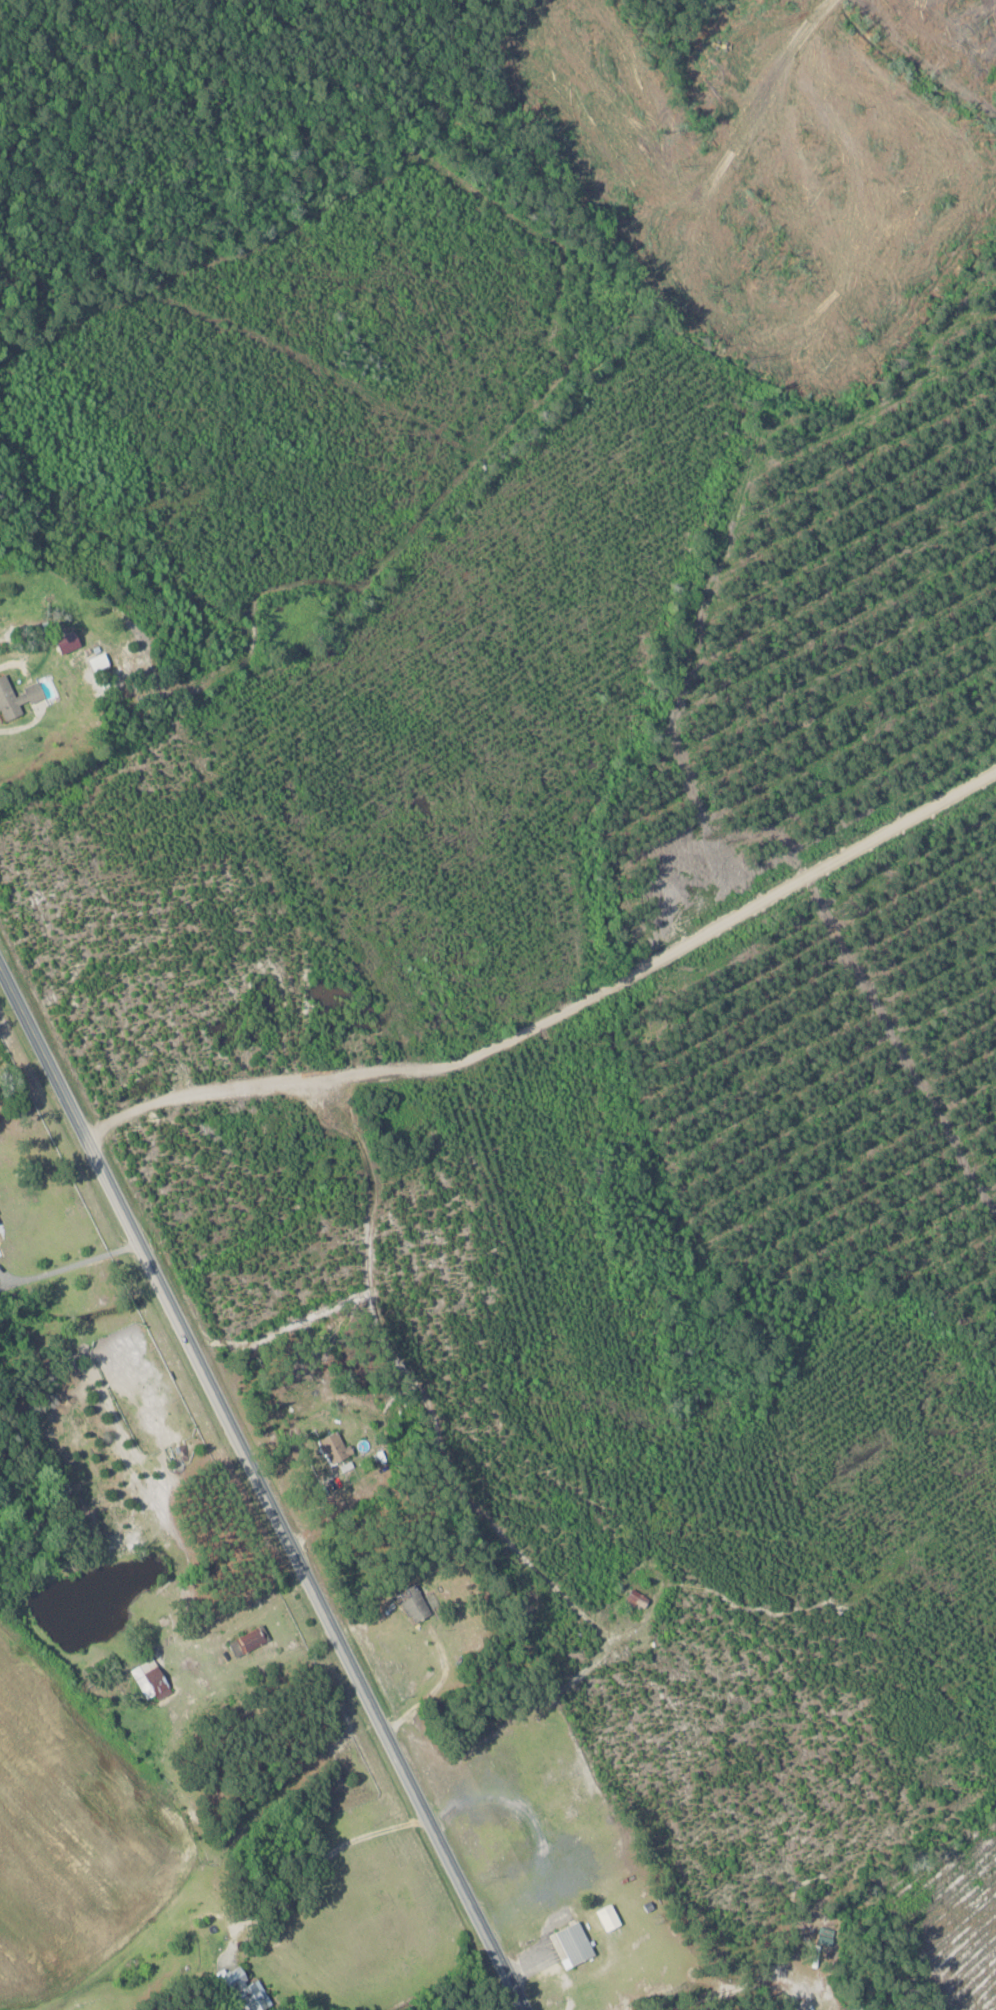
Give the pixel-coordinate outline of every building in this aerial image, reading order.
[(62,654),(82,646),(75,629),(55,638),(62,654)] [(4,721),(23,713),(6,673),(0,676),(0,712),(4,721)] [(31,702),(45,696),(38,682),(24,688),(31,702)] [(330,1467),(350,1457),(337,1431),(317,1441),(330,1467)] [(169,1456),(177,1465),(185,1459),(177,1450),(169,1456)] [(430,1614),(417,1584),(398,1592),(410,1622),(430,1614)] [(229,1642),(236,1657),(267,1641),(260,1626),(229,1642)] [(170,1688),(155,1657),(131,1668),(146,1699),(170,1688)] [(570,1966),(595,1954),(579,1920),(554,1932),(570,1966)] [(240,2009),(274,2009),(259,1979),(250,1984),(240,1963),(222,1972),(240,2009)]
